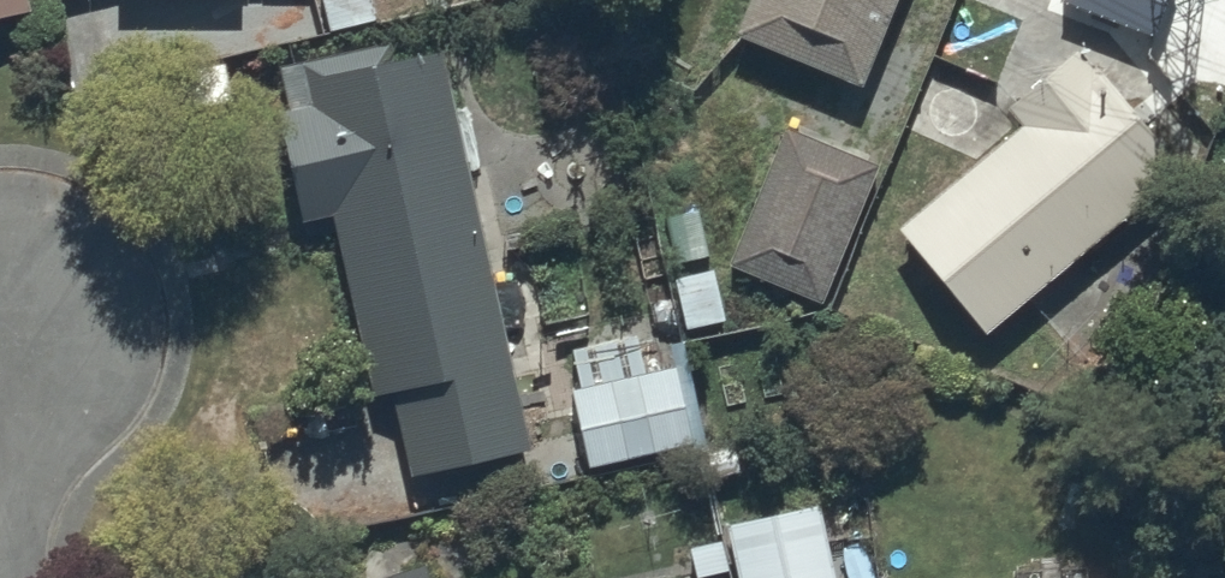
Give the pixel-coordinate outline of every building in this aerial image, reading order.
[(29,16),(26,0),(0,0),(0,21),(29,16)] [(738,48),(863,98),(902,0),(757,0),(738,48)] [(1165,29),(1175,0),(1084,0),(1165,29)] [(1019,24),(968,2),(940,63),(992,86),(1019,24)] [(436,16),(305,45),(313,81),(281,88),(308,208),(332,202),(372,385),(394,380),(411,458),(528,432),(436,16)] [(1022,130),(894,236),(983,344),(1179,180),(1077,59),(1010,116),(1022,130)] [(879,168),(790,134),(732,273),(819,310),(879,168)] [(595,371),(570,378),(588,457),(709,430),(689,341),(673,345),(676,355),(660,359),(652,322),(588,337),(595,371)] [(866,486),(729,511),(742,577),(836,577),(826,528),(870,522),(866,486)] [(414,559),(361,577),(421,577),(414,559)]
